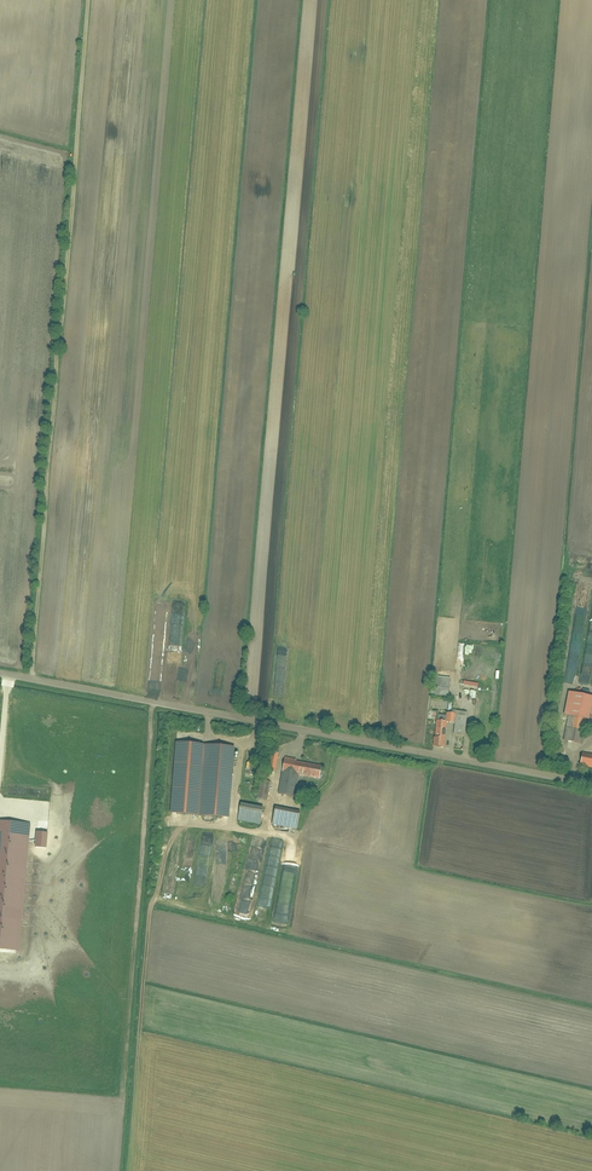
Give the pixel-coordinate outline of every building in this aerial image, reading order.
[(450,687),(440,686),(439,695),(449,696),(450,687)] [(568,717),(563,742),(582,745),(586,720),(590,720),(591,706),(591,698),(569,694),(565,716),(568,717)] [(433,712),(431,722),(436,722),(433,747),(444,748),(447,724),(455,725),(456,715),(447,714),(446,717),(440,716),(440,713),(433,712)] [(455,734),(465,735),(468,714),(457,713),(455,734)] [(265,776),(274,778),(280,748),(270,746),(265,776)] [(233,749),(203,747),(198,818),(229,819),(233,749)] [(583,755),(581,767),(591,769),(591,757),(583,755)] [(283,772),(278,795),(295,798),(300,775),(321,780),(324,767),(302,763),(286,759),(283,772)] [(259,783),(256,800),(268,802),(270,785),(259,783)] [(241,805),(238,822),(258,826),(261,810),(241,805)] [(277,808),(273,824),(297,829),(300,813),(277,808)] [(0,822),(0,948),(17,949),(29,824),(0,822)] [(48,833),(37,832),(36,848),(46,848),(48,833)]
